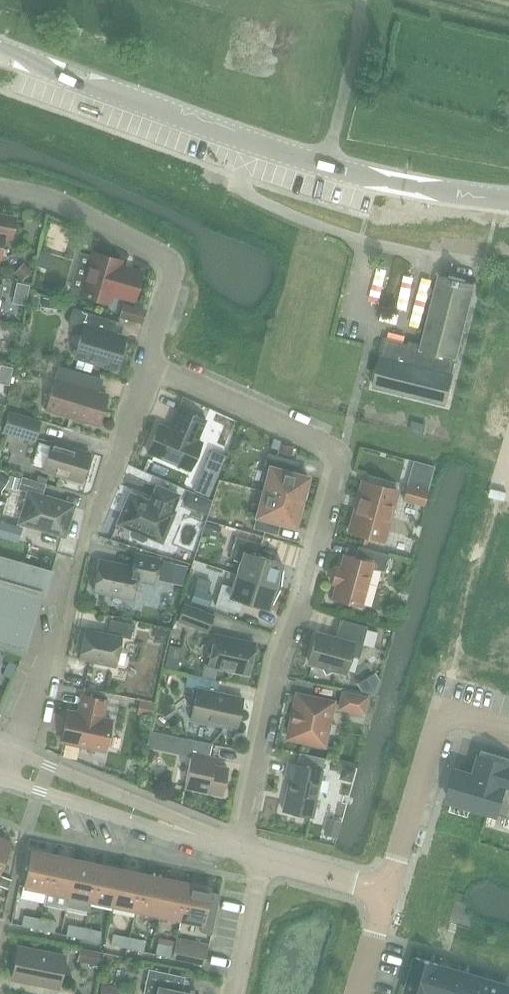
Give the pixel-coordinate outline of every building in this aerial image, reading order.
[(4,235),(12,236),(16,217),(0,214),(0,256),(4,235)] [(82,293),(111,302),(113,293),(135,300),(143,271),(122,265),(123,260),(94,251),(82,293)] [(24,262),(14,273),(23,281),(32,270),(24,262)] [(455,374),(454,374),(458,358),(459,359),(478,283),(440,274),(422,347),(388,339),(376,388),(447,406),(455,374)] [(44,297),(43,307),(57,309),(59,300),(44,297)] [(124,303),(120,317),(135,321),(139,307),(124,303)] [(75,308),(70,323),(74,331),(83,333),(77,355),(117,367),(126,338),(117,335),(122,322),(75,308)] [(0,370),(0,373),(11,375),(13,367),(1,364),(0,370)] [(60,366),(47,409),(100,424),(104,410),(107,408),(110,400),(108,397),(109,394),(99,391),(103,379),(60,366)] [(160,423),(148,451),(191,469),(203,441),(198,439),(207,419),(179,407),(170,427),(160,423)] [(42,420),(9,411),(2,433),(36,442),(42,420)] [(413,420),(410,431),(424,435),(427,423),(413,420)] [(83,481),(91,453),(53,441),(44,470),(83,481)] [(280,450),(280,452),(291,456),(294,446),(283,443),(280,450)] [(271,466),(264,491),(303,501),(310,476),(295,472),(298,461),(269,453),(266,465),(271,466)] [(203,470),(195,490),(209,496),(218,476),(203,470)] [(2,491),(10,479),(0,473),(0,489),(2,491)] [(11,475),(8,486),(17,489),(21,478),(11,475)] [(20,522),(66,535),(75,504),(44,495),(47,483),(23,476),(20,488),(30,491),(20,522)] [(356,509),(350,531),(385,540),(399,490),(364,480),(360,496),(362,496),(358,510),(356,509)] [(424,505),(428,490),(409,484),(405,499),(424,505)] [(131,492),(118,523),(133,529),(132,532),(133,536),(144,540),(147,539),(148,535),(163,542),(176,511),(174,510),(180,495),(158,485),(151,500),(131,492)] [(264,491),(258,516),(255,527),(278,534),(281,522),(296,526),(303,501),(264,491)] [(189,492),(184,504),(206,513),(211,501),(191,493),(189,492)] [(212,506),(208,517),(226,523),(230,511),(220,508),(212,506)] [(19,542),(23,527),(0,521),(0,536),(19,542)] [(207,522),(204,532),(219,536),(222,526),(207,522)] [(242,561),(238,574),(282,587),(284,568),(282,567),(284,563),(259,555),(262,543),(238,536),(231,557),(242,561)] [(345,554),(334,597),(363,605),(373,567),(385,570),(389,554),(360,546),(357,558),(345,554)] [(142,580),(155,583),(161,558),(136,553),(133,567),(101,560),(95,590),(134,598),(137,583),(142,580)] [(2,646),(24,652),(40,593),(42,593),(46,595),(53,571),(0,556),(0,666),(2,646)] [(164,560),(161,570),(185,575),(188,566),(164,560)] [(223,583),(216,604),(241,612),(244,601),(269,609),(271,604),(273,605),(282,587),(238,574),(234,586),(223,583)] [(194,588),(191,600),(208,606),(212,594),(207,593),(194,588)] [(186,604),(180,620),(208,630),(214,615),(186,604)] [(87,628),(80,658),(117,666),(123,636),(132,638),(135,624),(112,619),(109,633),(87,628)] [(318,633),(310,662),(323,665),(327,673),(335,669),(346,671),(350,654),(360,656),(368,626),(343,619),(338,634),(341,639),(318,633)] [(157,628),(155,641),(167,643),(169,630),(157,628)] [(217,634),(210,665),(211,665),(214,666),(218,667),(249,673),(256,642),(217,634)] [(205,664),(202,676),(209,677),(216,678),(218,667),(214,666),(211,665),(210,665),(205,664)] [(376,672),(357,683),(362,691),(376,693),(380,679),(376,672)] [(190,673),(187,686),(199,688),(192,719),(237,728),(244,697),(218,691),(221,680),(216,678),(209,677),(202,676),(190,673)] [(364,712),(368,696),(344,691),(341,707),(364,712)] [(299,694),(290,737),(325,745),(334,702),(299,694)] [(63,740),(106,750),(112,719),(103,717),(107,700),(84,695),(80,709),(76,711),(69,710),(63,740)] [(151,729),(147,746),(192,756),(186,786),(223,794),(229,768),(215,765),(216,758),(210,757),(213,743),(188,737),(151,729)] [(449,803),(497,817),(498,815),(508,818),(505,826),(508,828),(508,757),(482,749),(478,767),(475,777),(458,772),(449,803)] [(291,778),(284,810),(314,816),(324,769),(325,758),(300,753),(298,764),(289,762),(286,777),(291,778)] [(129,758),(125,777),(138,780),(142,761),(129,758)] [(343,767),(340,778),(351,781),(354,770),(343,767)] [(13,842),(0,837),(0,874),(13,842)] [(24,885),(47,890),(55,855),(32,850),(24,885)] [(55,855),(47,890),(69,895),(77,860),(55,855)] [(69,895),(92,900),(99,864),(77,860),(69,895)] [(99,864),(92,900),(114,904),(122,869),(99,864)] [(122,869),(114,904),(137,909),(144,874),(122,869)] [(144,874),(137,909),(159,914),(166,878),(144,874)] [(8,888),(11,880),(0,875),(0,885),(8,888)] [(166,878),(159,914),(181,919),(189,883),(166,878)] [(189,883),(181,919),(203,923),(201,931),(212,934),(216,916),(221,894),(211,892),(212,888),(189,883)] [(24,915),(22,926),(55,933),(57,922),(24,915)] [(69,924),(67,935),(99,942),(102,931),(69,924)] [(113,934),(111,945),(144,951),(146,940),(113,934)] [(158,938),(155,954),(172,956),(175,941),(158,938)] [(177,938),(173,957),(205,964),(209,944),(177,938)] [(13,978),(60,988),(67,955),(19,946),(13,978)] [(80,948),(78,961),(102,965),(104,952),(80,948)] [(407,991),(416,993),(430,993),(439,964),(433,962),(417,957),(407,991)] [(430,993),(454,993),(461,970),(444,965),(439,964),(430,993)] [(171,989),(174,974),(150,969),(144,993),(195,993),(171,989)] [(454,993),(478,993),(483,977),(467,972),(461,970),(454,993)] [(478,993),(502,993),(505,983),(489,979),(483,977),(478,993)] [(101,984),(101,993),(116,993),(116,984),(101,984)]
